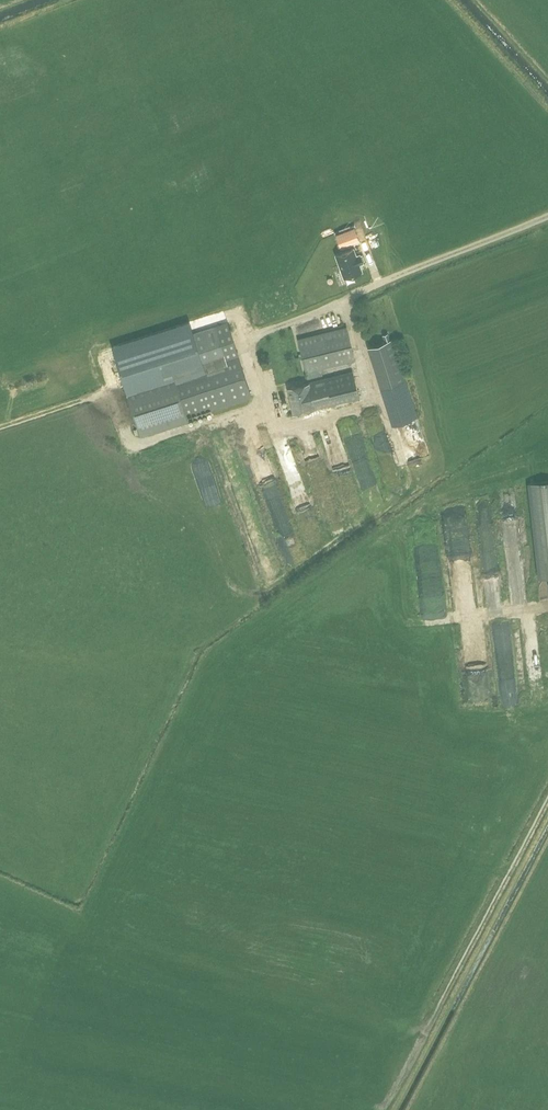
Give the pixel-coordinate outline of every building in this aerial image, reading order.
[(336,254),(344,277),(361,270),(359,263),(362,262),(362,261),(360,255),(359,254),(356,255),(353,248),(336,254)] [(252,396),(238,355),(228,322),(193,333),(203,366),(173,376),(172,373),(125,388),(140,435),(186,419),(186,417),(252,396)] [(321,370),(355,362),(348,329),(299,340),(308,380),(323,376),(321,370)] [(397,340),(373,346),(392,414),(353,424),(357,437),(419,420),(397,340)] [(293,413),(358,397),(352,371),(287,387),(293,413)] [(431,431),(418,434),(421,449),(434,446),(431,431)] [(353,467),(392,460),(389,445),(351,452),(353,467)] [(411,473),(413,482),(427,479),(425,470),(411,473)] [(544,480),(547,508),(537,509),(543,574),(547,573),(547,480),(544,480)] [(220,528),(232,526),(229,507),(217,509),(220,528)] [(488,571),(503,568),(501,558),(486,562),(488,571)] [(455,564),(456,571),(476,568),(474,561),(455,564)] [(541,622),(536,607),(528,609),(532,624),(541,622)] [(507,690),(507,706),(521,706),(522,691),(507,690)]
